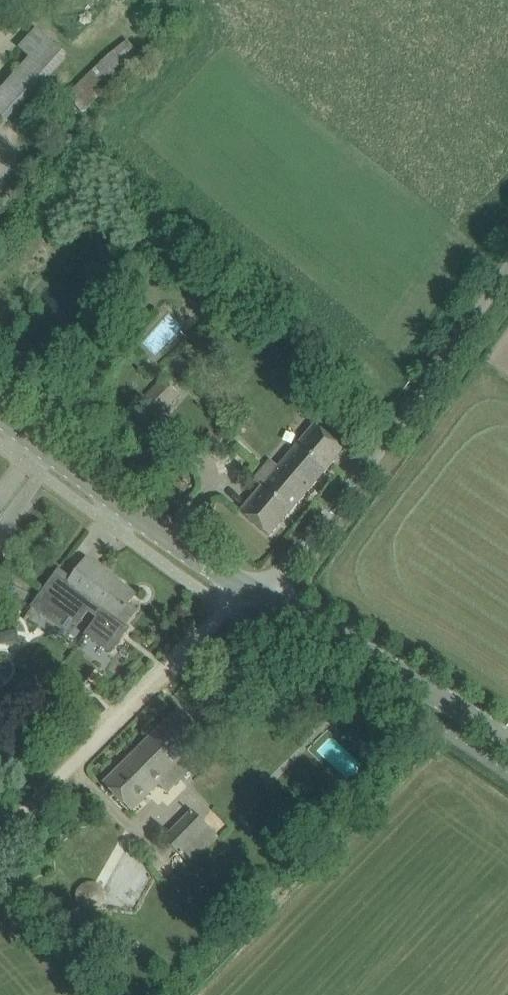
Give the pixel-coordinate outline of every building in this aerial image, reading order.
[(2,119),(43,74),(49,66),(63,51),(38,28),(19,49),(30,58),(21,69),(0,91),(0,92),(0,117),(2,119)] [(84,114),(144,58),(125,38),(65,94),(84,114)] [(165,413),(180,395),(160,379),(145,396),(165,413)] [(344,450),(329,437),(314,423),(278,465),(268,456),(250,477),(254,480),(261,486),(240,512),(270,537),(344,450)] [(55,575),(32,607),(58,625),(70,609),(75,601),(87,609),(98,618),(85,634),(111,653),(128,628),(125,626),(135,612),(127,606),(135,595),(86,560),(75,576),(68,585),(55,575)] [(308,697),(293,713),(300,719),(315,704),(308,697)] [(180,709),(104,784),(118,798),(131,811),(165,777),(174,787),(194,767),(185,758),(207,736),(194,723),(180,709)] [(189,863),(217,835),(191,809),(164,837),(189,863)] [(76,895),(76,900),(78,904),(81,908),(84,911),(89,913),(94,913),(98,911),(102,908),(105,904),(107,900),(107,895),(105,890),(102,886),(98,884),(94,882),(89,882),(84,884),(81,886),(78,890),(76,895)]
